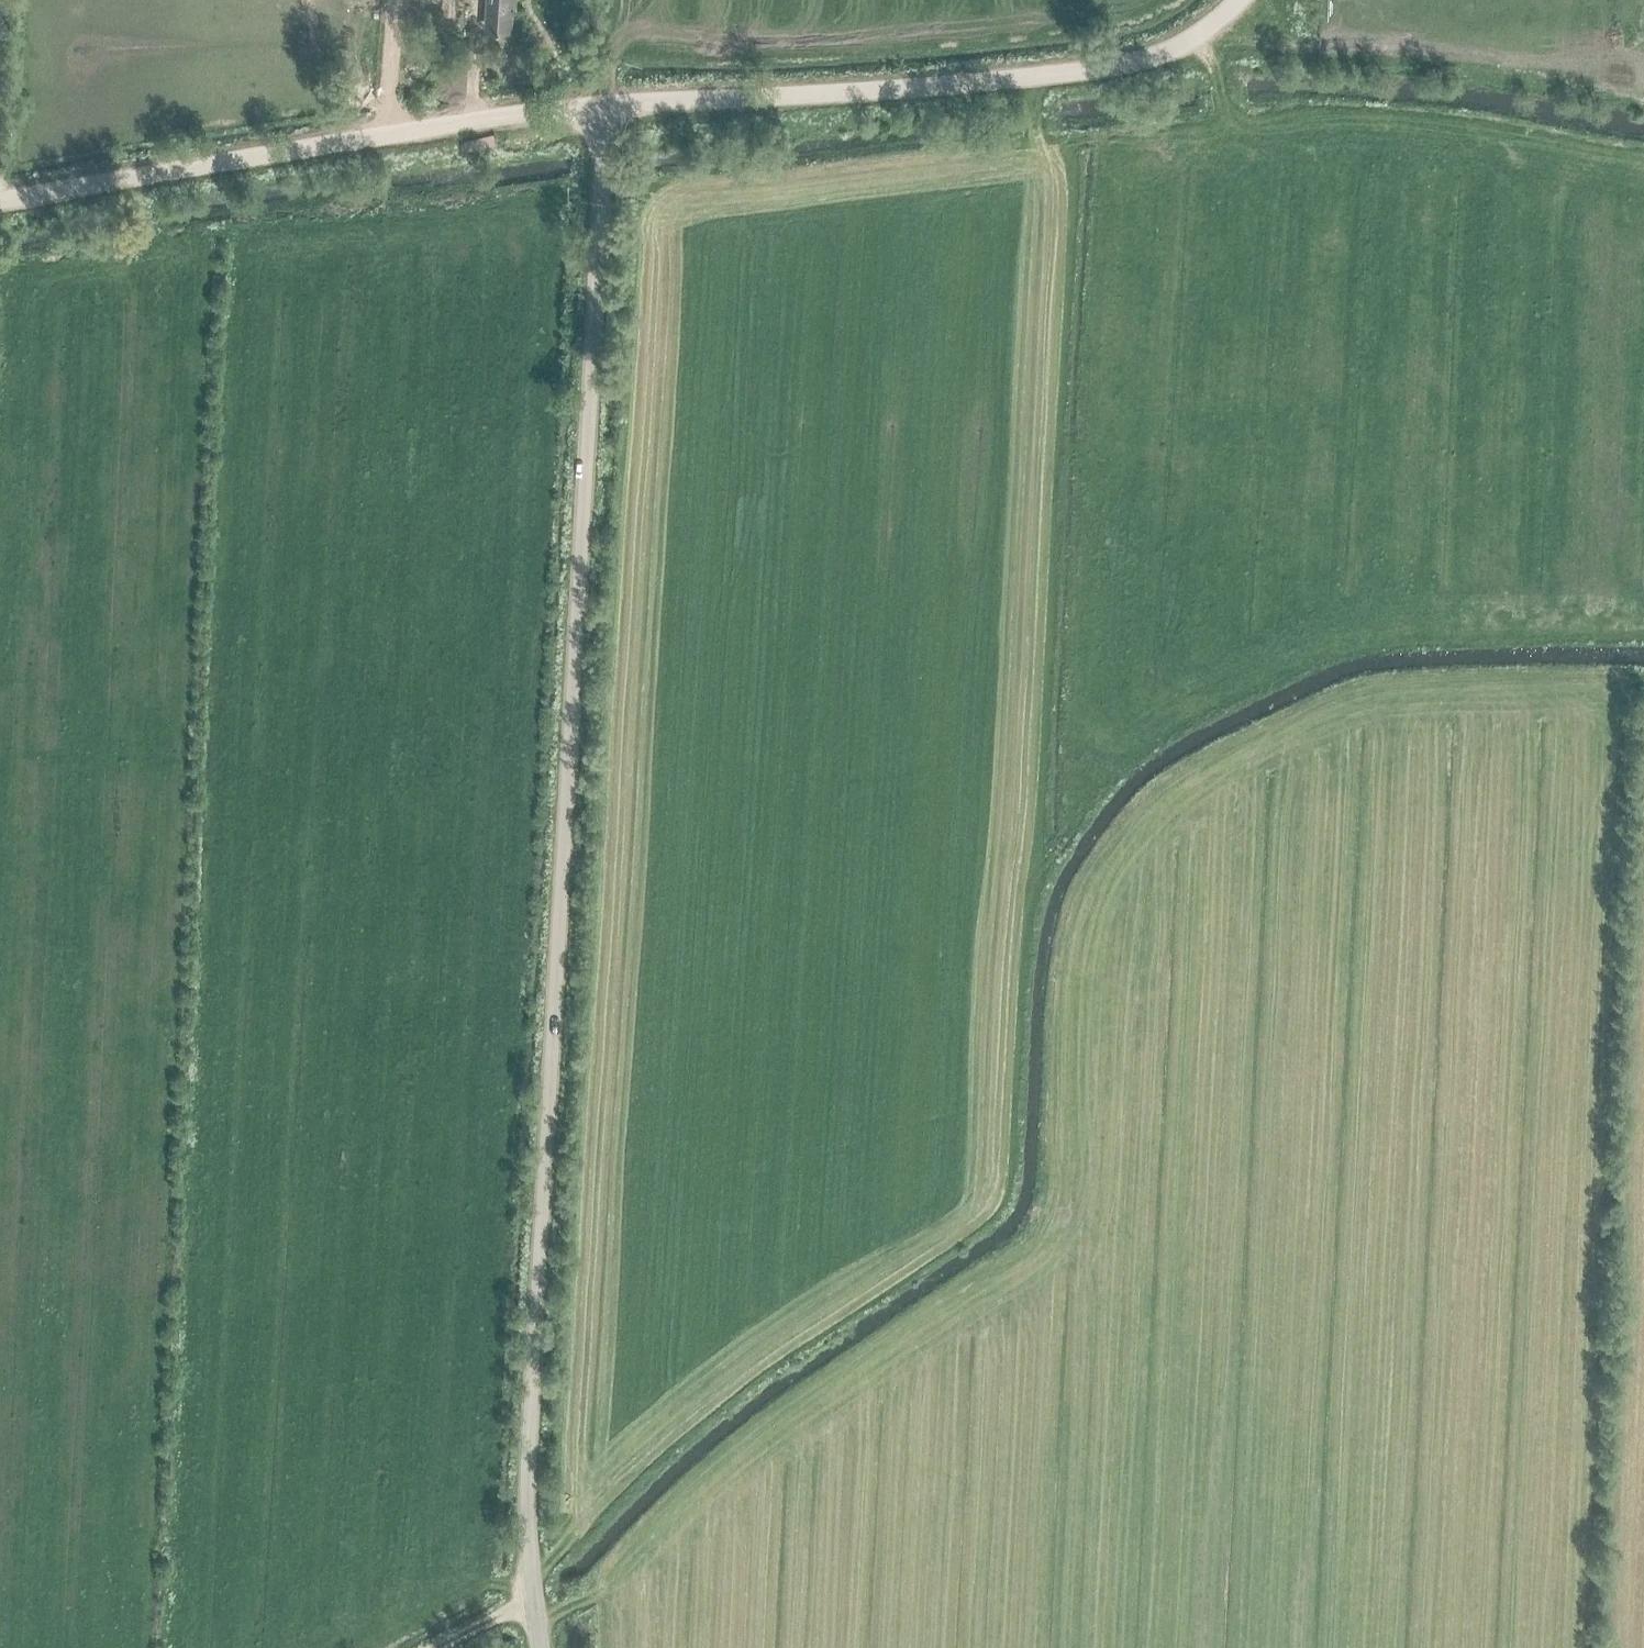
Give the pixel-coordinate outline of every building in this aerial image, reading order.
[(483,30),(509,32),(511,7),(515,7),(515,0),(484,0),(483,30)]
